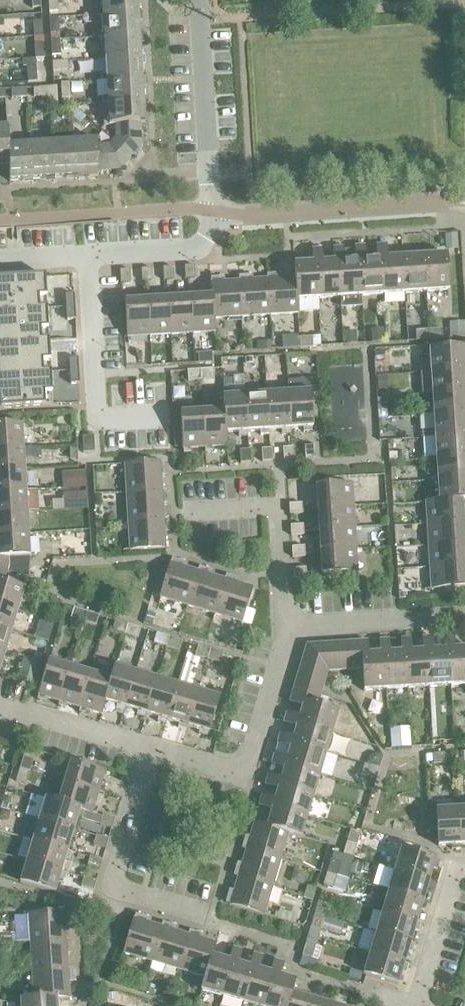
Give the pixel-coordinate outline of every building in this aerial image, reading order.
[(31,9),(40,8),(40,0),(31,0),(31,9)] [(48,12),(57,12),(56,0),(48,0),(48,12)] [(101,16),(101,15),(138,13),(137,0),(100,0),(101,10),(96,10),(96,16),(101,16)] [(97,38),(102,38),(102,37),(139,35),(138,13),(101,15),(101,16),(102,32),(97,32),(97,38)] [(49,19),(50,34),(58,34),(58,18),(49,19)] [(32,23),(33,38),(42,37),(41,22),(32,23)] [(99,60),(104,60),(104,59),(140,57),(139,35),(102,37),(102,38),(103,54),(98,54),(99,60)] [(59,48),(59,40),(50,41),(51,56),(60,55),(59,48)] [(34,44),(35,59),(43,59),(42,44),(34,44)] [(100,82),(105,82),(105,81),(142,79),(140,57),(104,59),(104,60),(105,75),(100,76),(100,82)] [(51,63),(52,71),(67,70),(67,62),(51,63)] [(26,68),(27,83),(36,82),(35,67),(26,68)] [(101,104),(106,104),(106,103),(143,101),(142,79),(105,81),(105,82),(106,97),(101,97),(101,104)] [(60,84),(61,99),(69,99),(69,83),(60,84)] [(71,93),(80,93),(80,84),(71,84),(71,93)] [(48,97),(48,103),(57,103),(56,87),(47,88),(48,97)] [(33,98),(48,97),(47,88),(32,89),(33,98)] [(26,98),(26,89),(10,90),(11,99),(26,98)] [(114,137),(111,141),(130,158),(141,146),(140,124),(144,123),(143,101),(106,103),(106,104),(107,119),(102,119),(102,126),(113,125),(114,137)] [(71,137),(71,142),(72,142),(75,178),(98,176),(97,171),(120,170),(130,158),(111,141),(107,145),(95,146),(95,140),(78,141),(78,136),(71,137)] [(49,138),(50,143),(53,179),(75,178),(72,142),(71,142),(56,143),(56,138),(49,138)] [(28,139),(28,144),(31,180),(53,179),(50,143),(34,144),(34,139),(28,139)] [(8,163),(7,163),(9,182),(31,180),(28,144),(12,145),(12,140),(6,141),(7,146),(6,146),(8,163)] [(444,236),(445,251),(457,250),(456,235),(444,236)] [(375,246),(376,259),(380,259),(382,295),(404,294),(402,258),(386,259),(385,245),(375,246)] [(354,247),(354,252),(354,261),(358,260),(361,297),(382,295),(380,259),(376,259),(365,260),(364,247),(354,247)] [(332,249),(333,262),(337,262),(339,298),(361,297),(358,260),(354,261),(354,252),(342,253),(342,248),(332,249)] [(311,250),(311,263),(315,263),(318,299),(339,298),(337,262),(333,262),(321,263),(321,250),(311,250)] [(445,255),(423,256),(425,293),(448,291),(445,255)] [(423,256),(402,258),(404,294),(425,293),(423,256)] [(293,265),(294,278),(295,278),(296,301),(297,301),(318,299),(315,263),(311,263),(293,265)] [(194,279),(194,266),(183,267),(184,280),(194,279)] [(173,280),(172,268),(162,268),(163,281),(173,280)] [(151,282),(151,269),(140,270),(141,282),(151,282)] [(119,271),(120,284),(130,283),(129,270),(119,271)] [(266,275),(266,280),(269,316),(298,314),(297,301),(296,301),(295,278),(294,278),(280,279),(280,274),(266,275)] [(238,277),(238,281),(240,317),(269,316),(266,280),(252,280),(251,276),(238,277)] [(43,277),(13,279),(15,312),(45,310),(43,277)] [(210,283),(210,296),(211,296),(212,319),(213,319),(240,317),(238,281),(223,282),(223,278),(210,279),(210,283)] [(0,280),(0,313),(15,312),(13,279),(0,280)] [(73,296),(64,296),(65,309),(74,308),(73,296)] [(211,296),(210,296),(189,298),(192,334),(214,332),(213,319),(212,319),(211,296)] [(189,298),(168,299),(170,335),(192,334),(189,298)] [(168,299),(146,300),(149,337),(170,335),(168,299)] [(149,337),(146,300),(124,302),(126,338),(149,337)] [(74,308),(65,309),(65,321),(75,321),(74,308)] [(45,310),(15,312),(17,344),(47,342),(45,310)] [(0,313),(0,345),(17,344),(15,312),(0,313)] [(449,339),(464,339),(464,323),(448,323),(449,339)] [(383,343),(383,330),(370,331),(371,344),(383,343)] [(428,341),(428,330),(415,331),(415,341),(428,341)] [(441,330),(428,330),(428,341),(441,340),(441,330)] [(356,345),(356,332),(342,333),(343,346),(356,345)] [(298,338),(299,348),(312,348),(311,338),(298,338)] [(47,342),(17,344),(19,376),(49,374),(47,342)] [(0,345),(0,377),(19,376),(17,344),(0,345)] [(430,373),(464,370),(464,358),(464,355),(464,345),(464,349),(428,351),(430,373)] [(374,352),(375,363),(383,363),(382,352),(374,352)] [(77,360),(68,360),(69,373),(78,372),(77,360)] [(212,369),(199,370),(200,380),(213,380),(212,369)] [(200,380),(199,370),(186,371),(187,381),(200,380)] [(431,394),(464,392),(464,370),(430,373),(431,394)] [(78,372),(69,373),(69,385),(79,385),(78,372)] [(49,374),(19,376),(21,407),(51,406),(49,374)] [(21,407),(19,376),(0,377),(0,409),(21,407)] [(376,378),(377,391),(388,390),(387,377),(376,378)] [(287,384),(287,393),(289,430),(302,429),(303,433),(311,433),(311,428),(312,428),(310,406),(318,406),(317,382),(287,384)] [(432,416),(464,414),(464,392),(431,394),(432,416)] [(287,393),(266,395),(268,431),(281,430),(281,435),(290,434),(289,430),(287,393)] [(266,395),(244,396),(246,432),(259,431),(260,436),(268,435),(268,431),(266,395)] [(222,397),(223,411),(225,433),(238,433),(238,437),(247,437),(246,432),(244,396),(222,397)] [(202,412),(204,448),(204,453),(211,452),(211,448),(226,447),(225,433),(223,411),(202,412)] [(204,448),(202,412),(180,413),(182,449),(183,454),(190,453),(189,449),(204,448)] [(434,437),(464,435),(464,414),(432,416),(434,437)] [(22,448),(21,426),(0,427),(0,449),(22,448)] [(435,459),(464,457),(464,435),(434,437),(435,459)] [(81,437),(82,454),(93,453),(93,437),(81,437)] [(304,447),(304,460),(314,459),(314,446),(304,447)] [(24,470),(22,448),(0,449),(0,471),(24,470)] [(282,448),(283,461),(293,460),(292,448),(282,448)] [(261,450),(261,462),(271,462),(271,449),(261,450)] [(239,451),(240,464),(250,463),(249,450),(239,451)] [(395,462),(404,462),(404,453),(395,454),(395,462)] [(436,480),(464,479),(464,457),(435,459),(436,480)] [(124,465),(125,494),(161,492),(160,477),(165,476),(164,463),(160,464),(160,463),(124,465)] [(25,491),(24,470),(0,471),(0,493),(25,491)] [(438,501),(438,502),(461,501),(464,501),(464,479),(436,480),(438,501)] [(315,487),(316,509),(353,507),(351,485),(315,487)] [(26,513),(25,491),(0,493),(0,514),(26,513)] [(125,494),(127,522),(163,520),(162,505),(166,505),(166,491),(161,492),(125,494)] [(424,502),(426,524),(462,522),(461,501),(438,502),(438,501),(424,502)] [(288,505),(289,515),(302,514),(301,504),(288,505)] [(316,509),(318,531),(354,528),(353,507),(316,509)] [(28,534),(26,513),(0,514),(0,536),(28,534)] [(167,520),(163,520),(127,522),(128,551),(165,549),(164,533),(168,533),(167,520)] [(426,524),(427,546),(463,544),(462,522),(426,524)] [(289,526),(290,536),(303,536),(302,525),(289,526)] [(318,531),(319,552),(355,550),(354,528),(318,531)] [(6,571),(8,566),(7,558),(29,557),(28,534),(0,536),(0,569),(6,571)] [(427,546),(428,568),(464,565),(463,544),(427,546)] [(291,548),(291,558),(304,557),(304,547),(291,548)] [(355,550),(319,552),(321,574),(357,572),(355,550)] [(159,598),(187,606),(197,572),(183,567),(184,563),(171,559),(170,564),(169,563),(159,598)] [(428,568),(430,590),(464,588),(464,572),(464,565),(428,568)] [(46,583),(49,571),(34,567),(30,578),(46,583)] [(187,606),(214,614),(224,580),(210,575),(211,571),(198,567),(197,572),(187,606)] [(292,569),(293,580),(306,579),(305,569),(292,569)] [(225,576),(224,580),(214,614),(241,623),(252,588),(237,584),(238,579),(225,576)] [(17,611),(23,590),(0,583),(0,606),(17,611)] [(11,632),(17,611),(0,606),(0,629),(11,632)] [(70,619),(82,622),(85,613),(73,609),(70,619)] [(85,613),(82,622),(95,626),(98,616),(85,613)] [(111,631),(124,635),(127,625),(114,621),(111,631)] [(127,625),(124,635),(136,639),(139,629),(127,625)] [(47,642),(50,632),(36,628),(33,638),(47,642)] [(5,653),(11,632),(0,629),(0,651),(5,653)] [(153,643),(165,647),(168,637),(156,634),(153,643)] [(464,685),(464,649),(454,650),(453,636),(442,637),(443,650),(448,650),(450,686),(464,685)] [(168,637),(165,647),(178,651),(181,641),(168,637)] [(428,687),(450,686),(448,650),(443,650),(432,651),(431,637),(421,638),(422,652),(426,651),(428,687)] [(407,689),(428,687),(426,651),(422,652),(410,652),(410,639),(399,639),(400,653),(404,653),(407,689)] [(385,690),(407,689),(404,653),(400,653),(389,654),(388,640),(378,641),(379,654),(383,654),(385,690)] [(363,691),(385,690),(383,654),(379,654),(367,655),(366,641),(347,643),(349,670),(361,670),(363,691)] [(326,672),(337,671),(336,643),(324,644),(326,672)] [(337,671),(349,670),(347,643),(336,643),(337,671)] [(300,664),(326,672),(324,644),(306,645),(300,664)] [(194,656),(207,660),(209,650),(197,646),(194,656)] [(209,650),(207,660),(219,663),(222,654),(209,650)] [(35,685),(41,664),(22,659),(16,679),(35,685)] [(45,698),(59,702),(69,668),(48,661),(37,696),(38,696),(37,700),(43,702),(45,698)] [(123,712),(125,708),(135,673),(114,667),(110,680),(104,702),(116,705),(115,710),(123,712)] [(65,704),(79,708),(90,674),(69,668),(59,702),(57,706),(64,708),(65,704)] [(144,718),(145,714),(156,680),(135,673),(125,708),(137,712),(136,716),(144,718)] [(101,715),(104,702),(110,680),(90,674),(79,708),(78,713),(85,715),(86,710),(101,715)] [(296,676),(293,688),(319,696),(323,684),(296,676)] [(165,725),(166,720),(176,686),(156,680),(145,714),(158,718),(156,722),(165,725)] [(185,731),(187,727),(197,692),(176,686),(166,720),(178,724),(177,728),(185,731)] [(288,703),(301,707),(302,707),(303,703),(316,707),(316,706),(319,696),(293,688),(288,703)] [(197,692),(187,727),(199,730),(198,734),(206,737),(207,733),(208,733),(218,698),(197,692)] [(282,723),(295,727),(296,724),(331,734),(337,713),(316,706),(316,707),(303,703),(302,707),(301,707),(298,718),(285,714),(282,723)] [(276,744),(289,748),(290,745),(325,755),(331,734),(296,724),(295,727),(292,738),(279,734),(276,744)] [(410,748),(408,729),(389,730),(390,750),(410,748)] [(270,765),(283,769),(284,765),(318,775),(325,755),(290,745),(289,748),(286,759),(273,755),(270,765)] [(374,754),(368,757),(365,765),(378,768),(381,756),(374,754)] [(445,764),(445,754),(432,755),(433,765),(445,764)] [(23,757),(19,770),(28,772),(32,760),(23,757)] [(63,783),(98,793),(102,795),(104,788),(100,786),(104,772),(70,762),(63,783)] [(264,786),(277,790),(278,786),(312,796),(318,775),(284,765),(283,769),(280,780),(267,776),(264,786)] [(360,776),(375,780),(378,769),(364,765),(360,776)] [(28,772),(19,770),(15,782),(25,785),(28,772)] [(63,783),(57,803),(57,804),(83,811),(83,812),(92,814),(96,815),(98,808),(94,807),(98,793),(63,783)] [(258,806),(271,810),(272,807),(306,817),(312,796),(278,786),(277,790),(274,801),(261,797),(258,806)] [(44,799),(38,821),(73,831),(77,818),(81,820),(83,812),(83,811),(57,804),(57,803),(44,799)] [(2,802),(0,809),(6,811),(9,803),(2,802)] [(272,807),(271,810),(266,827),(287,834),(300,838),(306,817),(272,807)] [(459,845),(457,809),(435,810),(437,847),(450,846),(451,850),(460,850),(459,845)] [(0,810),(0,811),(0,820),(7,822),(10,813),(0,810)] [(99,825),(111,829),(114,819),(101,815),(99,825)] [(38,821),(32,841),(67,852),(70,839),(75,840),(77,832),(73,831),(38,821)] [(241,850),(245,851),(280,861),(287,834),(266,827),(253,823),(249,838),(244,837),(241,850)] [(349,831),(346,843),(355,846),(359,833),(349,831)] [(92,846),(105,849),(108,839),(95,836),(92,846)] [(32,841),(26,862),(60,872),(64,860),(68,861),(71,853),(67,852),(32,841)] [(355,846),(346,843),(342,855),(352,858),(355,846)] [(400,850),(394,871),(428,881),(432,869),(436,870),(439,862),(434,861),(435,860),(400,850)] [(233,877),(237,878),(272,888),(280,861),(245,851),(241,865),(236,864),(233,877)] [(86,866),(99,870),(101,860),(89,857),(86,866)] [(330,861),(326,873),(336,876),(340,864),(330,861)] [(65,873),(60,872),(26,862),(19,883),(54,893),(58,880),(62,882),(65,873)] [(394,871),(387,892),(422,902),(426,889),(430,891),(432,883),(428,881),(394,871)] [(336,876),(326,873),(322,886),(332,889),(336,876)] [(344,892),(348,880),(336,876),(332,889),(344,892)] [(80,887),(92,891),(95,881),(83,877),(80,887)] [(272,888),(237,878),(233,892),(228,891),(225,903),(229,904),(229,905),(264,916),(272,888)] [(312,900),(315,889),(307,886),(303,898),(312,900)] [(387,892),(381,912),(416,923),(420,910),(424,911),(426,903),(422,902),(387,892)] [(317,902),(314,915),(323,918),(327,905),(317,902)] [(381,912),(375,933),(410,943),(413,931),(418,932),(420,924),(416,923),(381,912)] [(27,915),(29,943),(65,941),(64,926),(69,926),(68,913),(64,913),(27,915)] [(123,954),(150,962),(161,928),(146,923),(147,919),(135,915),(133,919),(123,954)] [(323,918),(314,915),(310,927),(320,930),(321,926),(323,918)] [(340,932),(343,924),(323,918),(321,926),(340,932)] [(150,962),(177,970),(188,936),(173,931),(174,927),(162,923),(161,928),(150,962)] [(177,970),(204,978),(211,957),(215,944),(200,940),(201,935),(189,931),(188,936),(177,970)] [(9,933),(0,934),(0,946),(10,946),(9,933)] [(375,933),(369,954),(403,964),(407,952),(411,953),(414,945),(410,943),(375,933)] [(29,943),(31,972),(67,969),(66,955),(71,954),(70,941),(65,941),(29,943)] [(305,944),(301,956),(311,959),(315,947),(305,944)] [(221,997),(242,1003),(252,969),(248,968),(237,965),(241,952),(231,949),(228,962),(231,963),(221,997)] [(403,964),(369,954),(362,975),(397,985),(401,972),(405,973),(408,965),(403,964)] [(251,1005),(264,1005),(273,975),(269,974),(258,971),(262,958),(252,955),(248,968),(252,969),(242,1003),(251,1005)] [(314,971),(317,961),(311,959),(301,956),(298,966),(314,971)] [(200,991),(221,997),(231,963),(228,962),(211,957),(204,978),(200,991)] [(290,994),(290,995),(294,982),(279,977),(282,965),(273,961),(269,974),(273,975),(264,1005),(286,1005),(290,994)] [(31,972),(33,999),(33,1000),(56,998),(56,999),(69,998),(68,983),(72,983),(71,969),(67,969),(31,972)] [(359,984),(361,974),(349,971),(347,980),(359,984)] [(154,987),(144,983),(141,991),(152,994),(154,987)] [(310,1000),(290,995),(290,994),(286,1005),(309,1005),(310,1000)]
